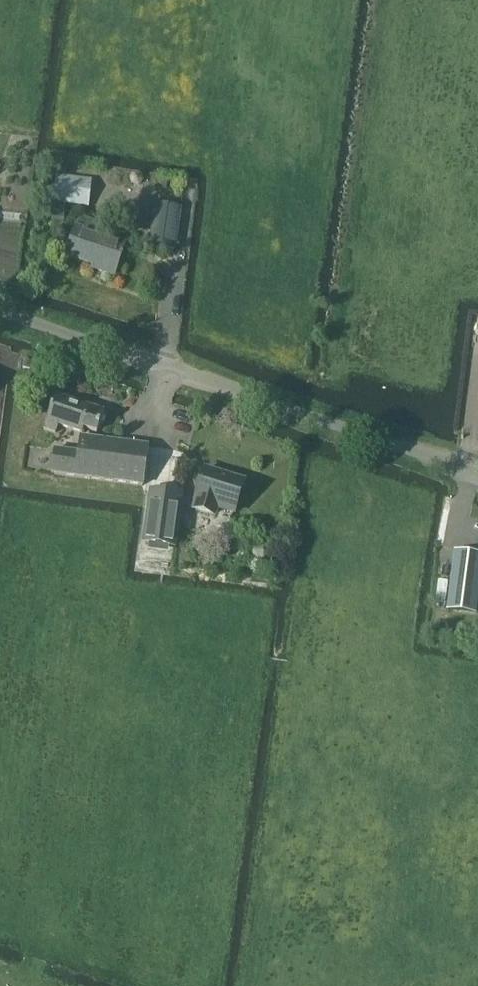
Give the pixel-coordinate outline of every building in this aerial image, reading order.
[(57,175),(51,220),(64,221),(66,204),(89,207),(93,180),(57,175)] [(178,247),(182,208),(157,205),(153,244),(178,247)] [(100,237),(103,228),(87,222),(84,231),(75,229),(67,256),(100,266),(98,270),(117,276),(126,245),(100,237)] [(98,434),(105,413),(56,396),(44,429),(57,434),(59,426),(83,434),(85,429),(98,434)] [(144,487),(150,446),(80,437),(78,452),(54,448),(52,475),(144,487)] [(158,478),(176,481),(179,456),(162,453),(158,478)] [(235,513),(244,482),(205,470),(196,500),(198,501),(196,510),(214,515),(216,507),(235,513)] [(152,490),(145,539),(172,543),(179,493),(152,490)] [(447,609),(476,613),(477,602),(477,554),(455,551),(447,609)] [(194,562),(182,561),(181,570),(193,572),(194,562)]
